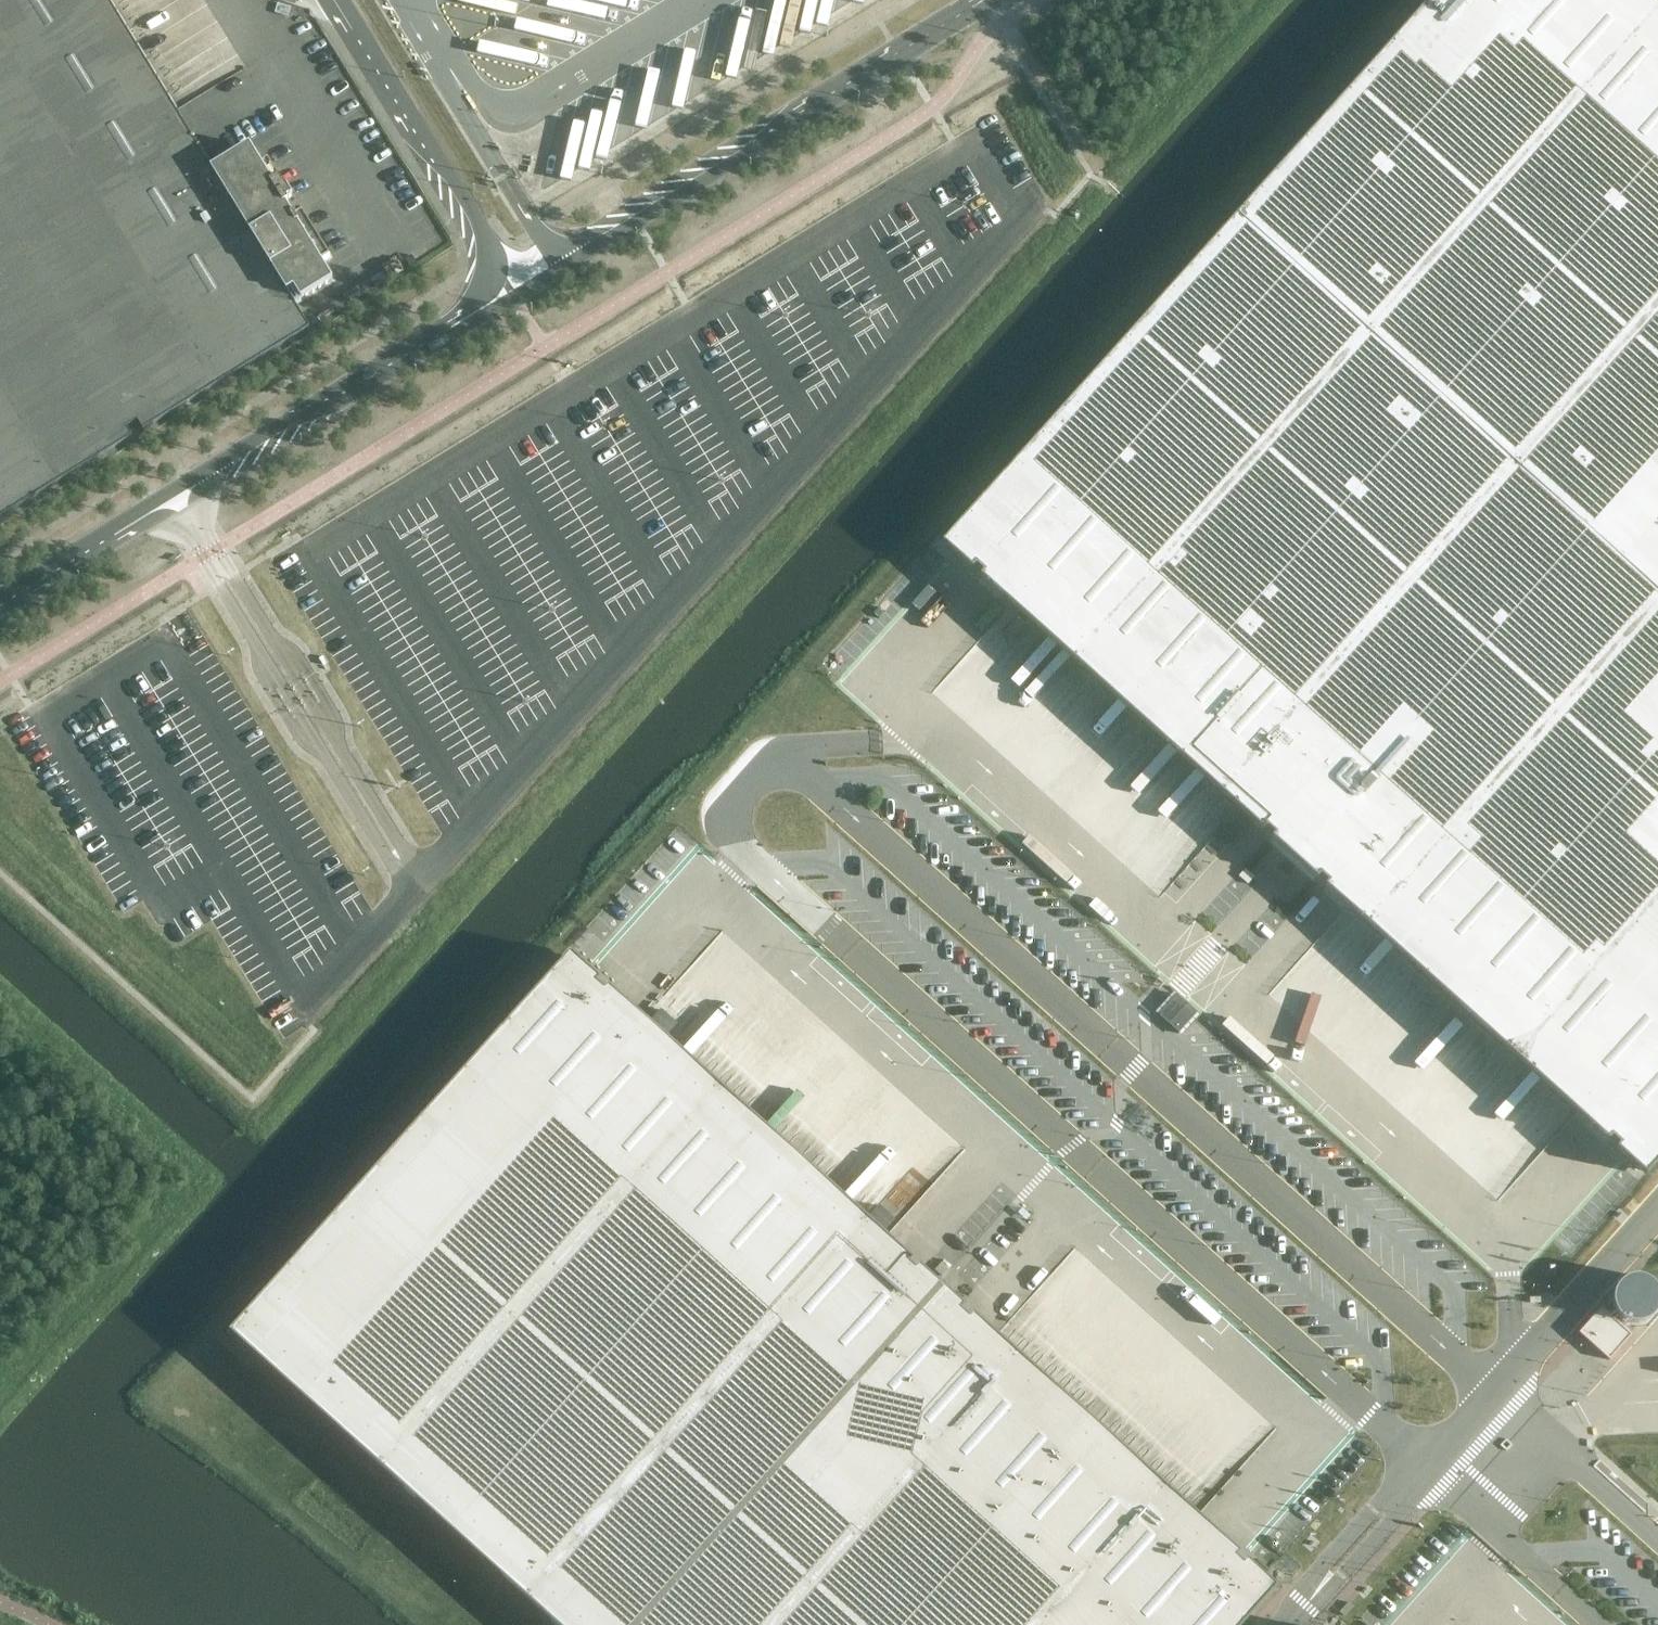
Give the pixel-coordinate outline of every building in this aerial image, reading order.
[(311,328),(296,304),(332,282),(249,146),(214,167),(180,111),(112,0),(0,0),(0,517),(311,328)] [(1236,216),(1657,594),(1657,11),(1646,0),(1431,0),(1236,216)] [(945,540),(1648,1170),(1657,1160),(1657,594),(1236,216),(945,540)] [(230,1331),(557,1624),(1241,1624),(1273,1589),(568,955),(230,1331)] [(1168,1005),(1159,1014),(1179,1032),(1196,1013),(1197,1012),(1177,995),(1168,1005)] [(1621,1318),(1630,1322),(1641,1322),(1650,1318),(1656,1310),(1657,1303),(1657,1296),(1657,1289),(1650,1281),(1641,1277),(1630,1277),(1621,1281),(1614,1289),(1612,1299),(1614,1310),(1621,1318)] [(1631,1335),(1600,1308),(1579,1332),(1609,1360),(1631,1335)]
